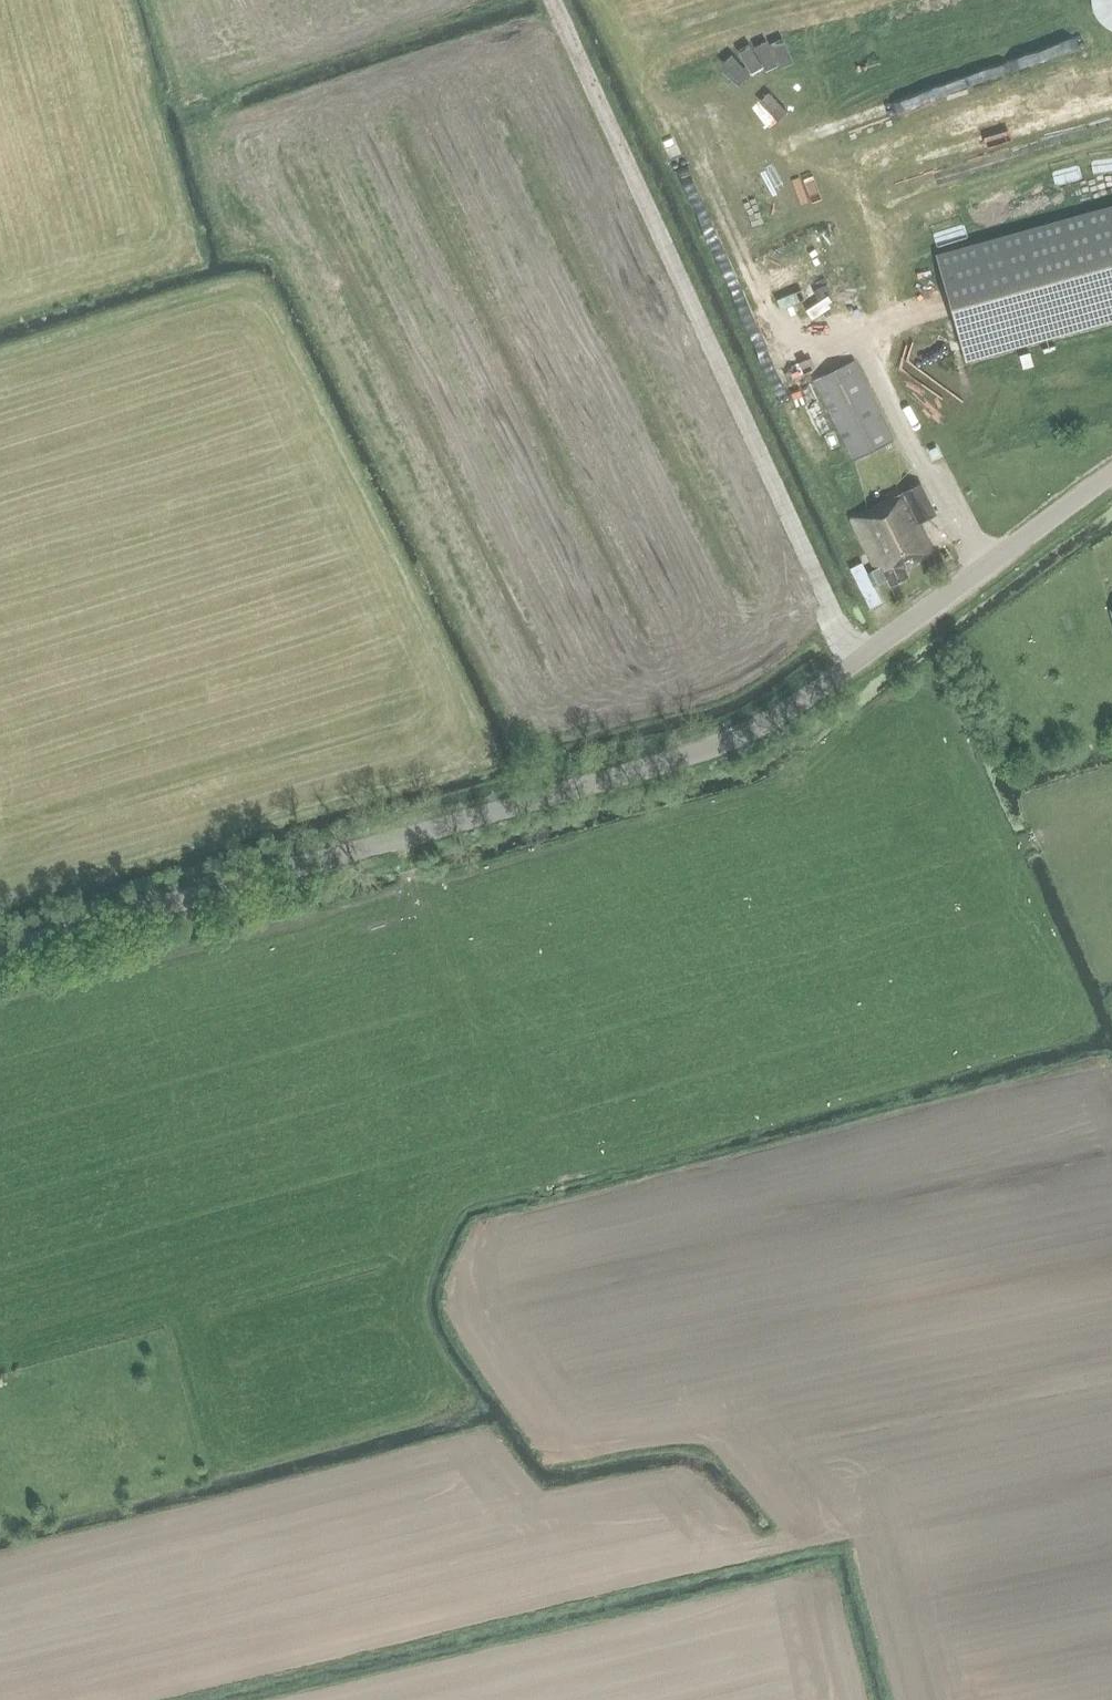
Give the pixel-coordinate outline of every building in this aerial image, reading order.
[(933,256),(964,363),(1111,321),(1111,205),(933,256)] [(913,480),(853,361),(814,381),(874,500),(885,494),(888,500),(851,518),(876,567),(872,569),(879,583),(887,578),(891,584),(910,575),(906,566),(933,553),(918,523),(935,514),(919,483),(900,493),(898,488),(913,480)] [(811,382),(789,393),(830,473),(851,462),(811,382)] [(853,562),(873,602),(885,596),(865,556),(853,562)]
